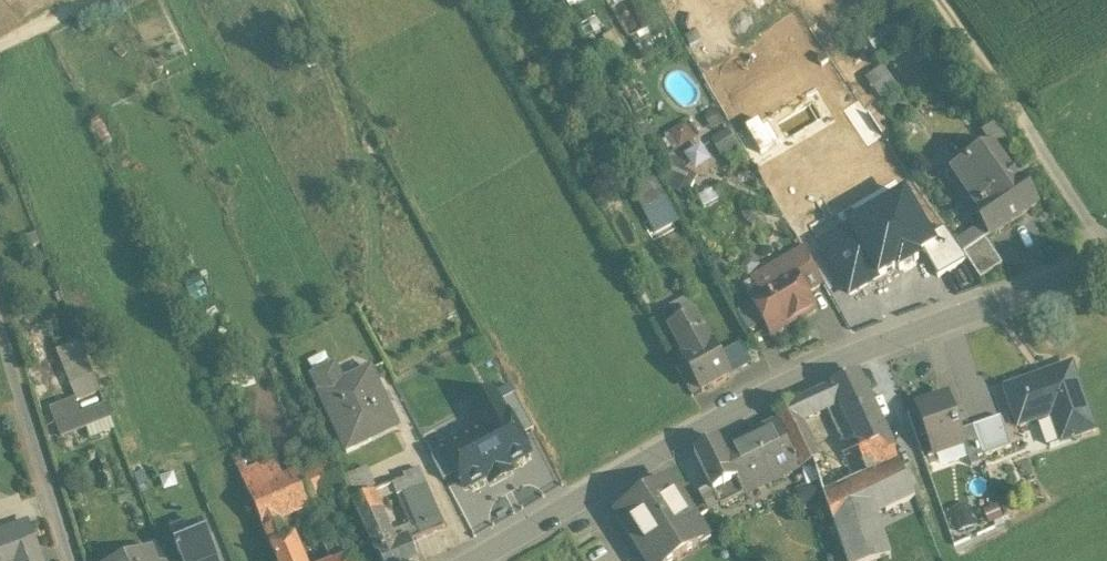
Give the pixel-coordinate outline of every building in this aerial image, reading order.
[(692,136),(682,121),(670,129),(680,143),(692,136)] [(737,150),(727,134),(715,141),(726,157),(737,150)] [(696,170),(712,157),(700,143),(685,156),(696,170)] [(1010,170),(993,146),(953,173),(977,209),(974,212),(990,236),(1037,205),(1020,180),(1013,185),(1006,173),(1010,170)] [(686,194),(694,180),(681,173),(673,187),(686,194)] [(632,190),(655,233),(679,220),(656,177),(632,190)] [(907,195),(851,227),(880,278),(901,267),(902,270),(920,260),(918,257),(936,247),(907,195)] [(821,243),(850,295),(880,278),(851,227),(821,243)] [(984,239),(963,254),(969,263),(980,280),(1002,265),(984,239)] [(803,249),(777,264),(786,278),(793,274),(805,294),(824,283),(803,249)] [(805,294),(793,274),(786,278),(751,299),(765,324),(764,331),(767,337),(773,339),(779,336),(781,329),(813,310),(805,294)] [(685,300),(670,308),(680,326),(695,317),(685,300)] [(728,377),(695,317),(680,326),(671,331),(675,339),(674,346),(678,353),(684,355),(687,360),(685,361),(702,391),(701,391),(701,392),(728,377)] [(80,343),(72,324),(64,327),(71,346),(80,343)] [(71,346),(58,351),(76,403),(79,400),(100,392),(80,343),(71,346)] [(370,369),(342,382),(334,366),(312,377),(320,393),(318,394),(346,453),(398,428),(370,369)] [(1039,377),(1004,389),(1018,427),(1052,415),(1051,410),(1060,407),(1071,439),(1094,431),(1073,371),(1041,382),(1039,377)] [(857,373),(831,386),(836,398),(839,404),(827,409),(842,439),(855,436),(881,424),(857,373)] [(509,386),(494,394),(517,437),(532,429),(509,386)] [(831,386),(792,403),(798,415),(836,398),(831,386)] [(517,437),(494,394),(469,407),(479,426),(441,446),(444,451),(456,474),(466,492),(488,480),(491,485),(513,474),(510,469),(528,459),(517,437)] [(960,432),(949,401),(937,406),(935,401),(917,407),(934,455),(963,445),(964,444),(960,432)] [(105,404),(80,414),(76,403),(52,413),(61,436),(110,417),(105,404)] [(798,415),(792,403),(773,412),(802,469),(812,464),(820,460),(798,415)] [(1000,418),(972,427),(983,457),(1011,447),(1000,418)] [(776,423),(722,449),(718,440),(694,452),(721,505),(756,487),(744,465),(786,444),(776,423)] [(881,424),(855,436),(863,451),(828,467),(823,467),(820,460),(812,464),(831,518),(873,505),(876,515),(915,497),(881,424)] [(983,457),(972,427),(960,432),(964,444),(963,445),(971,467),(984,462),(983,457)] [(786,444),(744,465),(756,487),(799,467),(786,444)] [(456,474),(444,451),(431,457),(444,481),(456,474)] [(250,452),(234,459),(240,473),(256,466),(250,452)] [(240,473),(239,473),(249,497),(283,481),(273,459),(256,466),(240,473)] [(333,459),(300,474),(313,505),(347,490),(342,479),(333,459)] [(367,468),(342,479),(347,490),(353,503),(372,494),(377,492),(367,468)] [(419,469),(403,476),(405,480),(392,485),(409,525),(416,540),(444,528),(419,469)] [(283,481),(249,497),(272,549),(291,541),(280,520),(313,505),(300,474),(283,481)] [(651,493),(649,491),(635,500),(637,502),(617,515),(646,560),(656,560),(658,560),(659,560),(672,560),(698,544),(694,537),(702,531),(670,481),(651,493)] [(389,534),(372,494),(353,503),(377,557),(379,556),(381,560),(417,560),(418,560),(410,542),(416,540),(409,525),(389,534)] [(831,518),(846,560),(882,560),(890,558),(876,515),(873,505),(831,518)] [(0,534),(0,560),(41,560),(27,524),(0,534)] [(187,532),(189,536),(174,542),(182,560),(216,560),(201,526),(187,532)] [(292,541),(291,541),(272,549),(277,560),(300,560),(292,541)] [(131,560),(154,560),(150,553),(131,560)]
